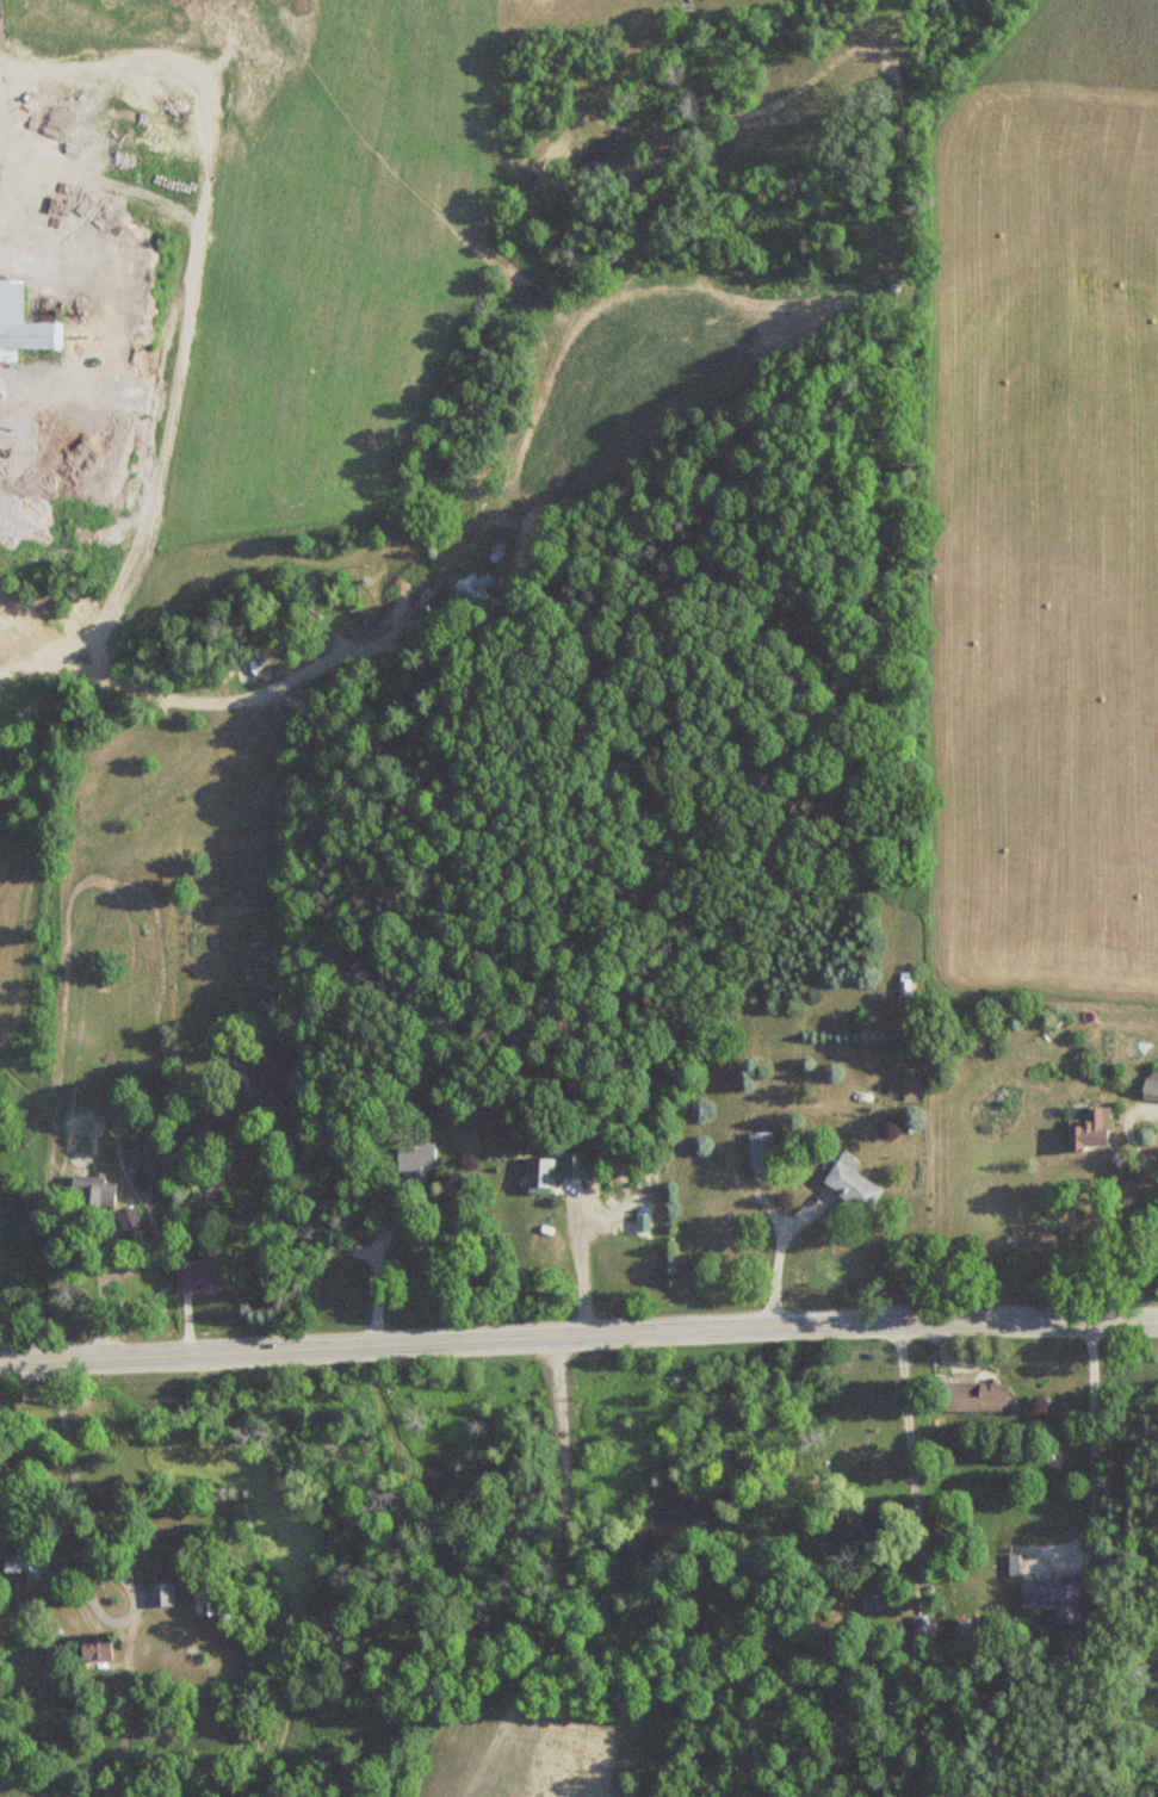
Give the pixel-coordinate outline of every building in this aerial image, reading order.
[(59,348),(59,321),(20,320),(21,278),(0,278),(0,348),(59,348)] [(491,585),(489,574),(474,578),(473,577),(455,581),(461,607),(487,600),(484,587),(491,585)] [(1143,1067),(1140,1098),(1157,1100),(1157,1068),(1143,1067)] [(1107,1144),(1107,1106),(1083,1106),(1083,1144),(1107,1144)] [(747,1169),(772,1169),(772,1132),(747,1132),(747,1169)] [(432,1167),(432,1147),(400,1147),(400,1167),(432,1167)] [(578,1195),(579,1181),(584,1181),(585,1152),(557,1152),(557,1158),(525,1157),(523,1193),(578,1195)] [(820,1182),(866,1211),(881,1188),(836,1159),(820,1182)] [(1006,1392),(991,1392),(991,1391),(977,1391),(977,1382),(945,1382),(945,1412),(1006,1412),(1006,1392)] [(47,1574),(47,1554),(1,1554),(1,1574),(47,1574)] [(1035,1575),(1053,1575),(1053,1560),(1035,1560),(1035,1575)] [(170,1607),(170,1583),(147,1583),(147,1607),(170,1607)] [(1077,1583),(1054,1583),(1054,1623),(1077,1623),(1077,1583)] [(193,1615),(212,1615),(212,1589),(193,1589),(193,1615)] [(109,1639),(78,1639),(78,1661),(109,1661),(109,1639)]
